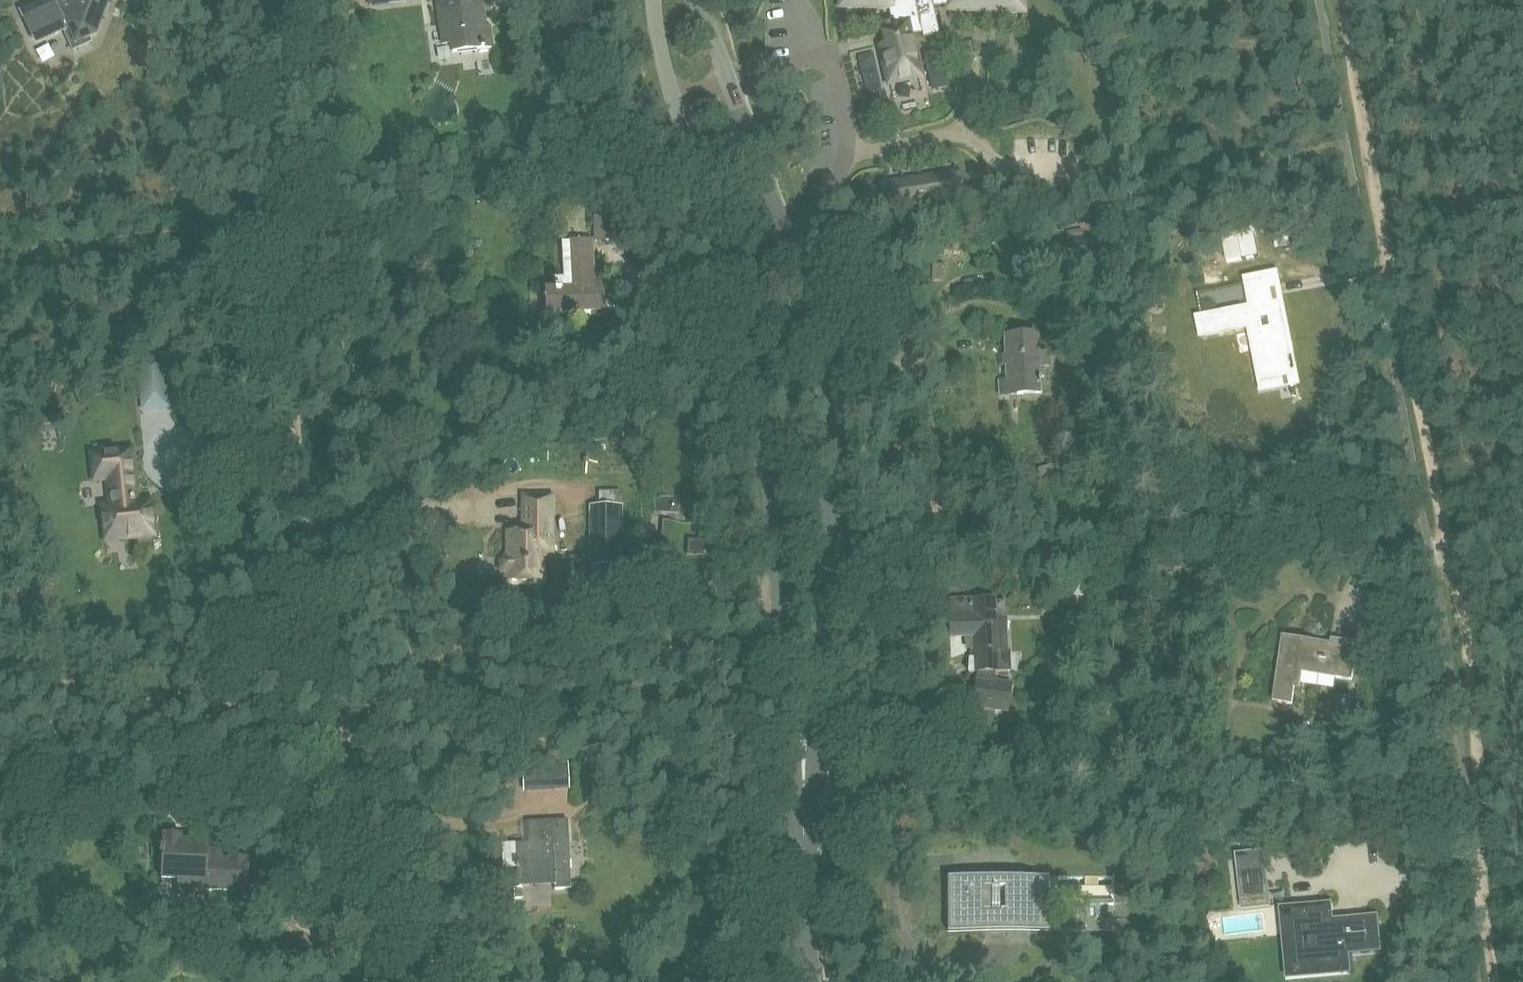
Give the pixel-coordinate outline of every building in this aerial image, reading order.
[(23,18),(33,40),(52,31),(48,21),(61,15),(75,46),(97,37),(110,0),(95,0),(93,6),(80,2),(80,0),(48,0),(31,7),(34,13),(23,18)] [(483,0),(437,0),(442,45),(451,44),(453,53),(492,48),(489,28),(486,29),(483,0)] [(840,9),(890,11),(892,20),(882,23),(884,31),(883,31),(886,47),(882,48),(890,84),(919,78),(910,38),(922,36),(923,40),(939,37),(934,11),(946,8),(946,13),(1026,16),(1026,0),(840,0),(840,9)] [(962,199),(959,174),(880,185),(883,210),(962,199)] [(593,218),(595,243),(616,242),(615,217),(593,218)] [(561,243),(563,279),(555,279),(555,289),(544,290),(546,313),(552,313),(552,318),(591,316),(591,310),(604,310),(602,281),(593,282),(591,241),(561,243)] [(965,248),(956,250),(961,272),(970,270),(965,248)] [(1260,248),(1237,251),(1239,269),(1262,265),(1260,248)] [(1260,382),(1289,376),(1294,397),(1297,396),(1287,344),(1283,345),(1281,334),(1285,334),(1278,302),(1275,302),(1270,277),(1249,282),(1254,305),(1205,315),(1200,291),(1197,292),(1205,333),(1251,324),(1256,349),(1254,349),(1260,382)] [(1048,355),(1038,356),(1037,335),(1005,337),(1008,396),(1040,395),(1038,368),(1048,367),(1048,355)] [(160,359),(136,362),(139,386),(162,384),(160,359)] [(133,495),(129,452),(89,456),(92,482),(106,481),(108,507),(99,507),(103,542),(152,537),(148,503),(133,504),(133,495)] [(679,497),(654,497),(654,514),(679,514),(679,497)] [(504,560),(501,563),(501,572),(504,575),(508,576),(508,582),(543,582),(543,554),(552,554),(552,498),(523,498),(523,534),(508,534),(508,559),(504,560)] [(622,567),(622,507),(598,507),(598,567),(622,567)] [(663,522),(659,568),(703,571),(704,557),(703,557),(705,526),(678,524),(678,523),(663,522)] [(970,674),(977,674),(976,680),(975,680),(971,709),(1009,714),(1013,683),(996,681),(996,673),(1009,673),(1009,654),(1008,654),(1006,602),(988,603),(988,598),(952,600),(952,617),(950,617),(950,638),(969,637),(970,674)] [(1298,673),(1352,681),(1358,644),(1342,641),(1341,646),(1283,637),(1273,702),(1293,705),(1298,673)] [(566,788),(565,768),(525,770),(526,790),(566,788)] [(528,844),(515,845),(502,846),(503,866),(516,865),(518,889),(522,889),(555,887),(555,891),(571,890),(568,821),(527,823),(528,844)] [(208,850),(209,845),(181,843),(181,839),(163,838),(161,880),(178,881),(177,896),(206,897),(206,892),(246,894),(247,862),(218,861),(219,850),(208,850)] [(1243,910),(1271,906),(1266,869),(1238,872),(1243,910)] [(948,931),(1114,931),(1114,877),(948,878),(948,931)] [(518,889),(514,889),(514,899),(522,899),(522,889),(518,889)] [(1298,968),(1350,963),(1350,955),(1381,952),(1377,917),(1322,922),(1321,909),(1289,912),(1290,926),(1294,926),(1298,968)]
